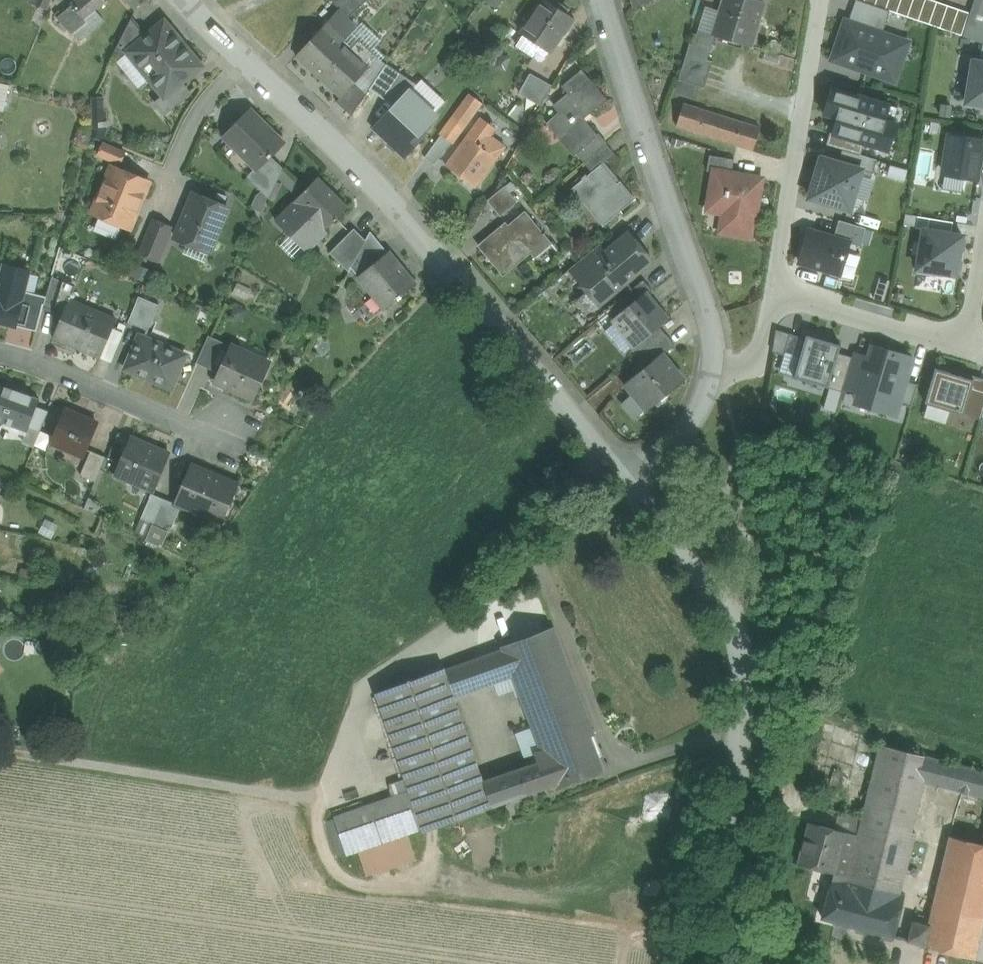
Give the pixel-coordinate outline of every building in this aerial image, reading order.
[(30,3),(39,7),(46,10),(51,0),(31,0),(30,3)] [(74,5),(85,19),(95,10),(106,1),(105,0),(80,0),(74,5)] [(134,12),(140,0),(122,0),(134,12)] [(331,1),(340,10),(349,18),(349,17),(368,0),(333,0),(332,0),(331,1)] [(496,10),(504,0),(483,0),(496,10)] [(547,0),(545,0),(522,34),(524,36),(539,46),(549,52),(562,34),(564,35),(575,18),(547,0)] [(721,12),(723,12),(716,35),(716,36),(750,46),(764,2),(758,0),(725,0),(721,12)] [(856,0),(849,22),(883,34),(890,12),(886,10),(875,7),(864,3),(856,0)] [(875,7),(886,10),(889,0),(877,0),(875,7)] [(886,10),(890,12),(897,14),(902,0),(889,0),(886,10)] [(914,0),(902,0),(897,14),(907,18),(914,0)] [(918,22),(926,0),(914,0),(907,18),(918,22)] [(929,25),(937,2),(930,0),(926,0),(918,22),(929,25)] [(967,26),(982,31),(982,0),(975,0),(967,26)] [(929,25),(940,29),(948,6),(937,2),(929,25)] [(60,17),(74,34),(78,30),(88,22),(85,19),(74,5),(60,17)] [(940,29),(951,33),(959,10),(948,6),(940,29)] [(39,7),(31,25),(39,28),(46,10),(39,7)] [(706,7),(699,30),(714,34),(716,35),(723,12),(721,12),(706,7)] [(105,22),(95,10),(85,19),(88,22),(78,30),(85,38),(105,22)] [(340,10),(327,25),(298,56),(342,97),(343,97),(356,83),(379,58),(360,40),(352,48),(345,42),(360,27),(349,17),(349,18),(340,10)] [(951,33),(962,37),(970,14),(959,10),(951,33)] [(146,37),(132,19),(117,48),(124,57),(128,53),(128,52),(146,37)] [(849,22),(846,21),(833,60),(884,78),(891,57),(902,61),(908,43),(883,34),(849,22)] [(146,37),(128,52),(128,53),(151,80),(163,95),(165,97),(183,81),(201,66),(165,22),(146,37)] [(967,26),(963,36),(982,43),(982,31),(967,26)] [(437,27),(426,27),(426,38),(436,38),(437,27)] [(85,38),(78,30),(74,34),(81,42),(85,38)] [(699,30),(695,42),(710,47),(714,34),(699,30)] [(539,46),(524,36),(517,46),(532,56),(539,46)] [(695,42),(691,41),(686,54),(705,60),(710,47),(695,42)] [(139,89),(151,80),(128,53),(124,57),(118,63),(139,89)] [(675,92),(694,98),(705,60),(686,54),(675,92)] [(966,103),(982,106),(982,62),(973,60),(966,103)] [(403,75),(387,64),(370,88),(387,99),(403,75)] [(605,103),(580,73),(565,85),(571,92),(556,104),(562,111),(550,122),(561,134),(558,137),(574,157),(578,154),(598,137),(584,120),(605,103)] [(552,86),(531,74),(521,93),(542,105),(552,86)] [(403,75),(387,99),(397,105),(412,81),(403,75)] [(165,97),(163,95),(154,103),(165,117),(193,93),(183,81),(165,97)] [(356,83),(343,97),(342,97),(338,101),(352,115),(367,93),(356,83)] [(0,84),(0,111),(3,112),(10,85),(0,84)] [(833,134),(833,135),(865,144),(876,148),(879,138),(892,142),(897,125),(893,124),(898,108),(832,88),(824,115),(837,119),(833,134)] [(423,113),(405,96),(397,105),(415,122),(423,113)] [(470,96),(441,136),(451,143),(452,143),(481,104),(470,96)] [(91,137),(103,143),(107,132),(106,112),(103,112),(103,98),(92,98),(93,129),(91,137)] [(415,122),(397,105),(375,127),(405,155),(426,133),(415,122)] [(759,129),(683,105),(676,128),(752,152),(759,129)] [(252,111),(225,137),(256,169),(257,170),(270,157),(284,144),(252,111)] [(481,118),(446,165),(476,187),(506,147),(492,137),(497,130),(493,127),(495,124),(492,122),(490,125),(481,118)] [(833,135),(833,134),(830,133),(826,145),(843,150),(861,156),(865,144),(833,135)] [(441,136),(426,157),(435,164),(451,143),(441,136)] [(977,179),(981,158),(982,143),(982,142),(950,136),(944,174),(977,179)] [(598,137),(578,154),(585,163),(606,146),(598,137)] [(125,153),(103,144),(98,156),(121,165),(125,153)] [(606,146),(585,163),(593,173),(602,165),(614,156),(606,146)] [(843,150),(839,164),(862,170),(874,174),(877,160),(861,156),(843,150)] [(270,157),(257,170),(256,169),(248,177),(270,200),(278,181),(283,170),(270,157)] [(734,161),(710,157),(707,173),(714,174),(714,171),(732,174),(734,161)] [(839,164),(822,159),(810,199),(850,210),(854,197),(862,170),(839,164)] [(147,180),(111,165),(91,213),(128,228),(133,226),(137,216),(135,212),(141,198),(146,196),(150,186),(147,180)] [(618,184),(602,165),(593,173),(586,178),(585,177),(581,180),(583,182),(573,189),(574,190),(576,188),(592,207),(590,209),(590,210),(598,203),(613,220),(636,200),(621,182),(618,184)] [(296,184),(283,170),(278,181),(288,191),(296,184)] [(877,175),(874,174),(862,170),(854,197),(869,202),(877,175)] [(732,174),(714,171),(714,174),(708,212),(733,216),(730,233),(749,236),(752,219),(756,220),(762,179),(732,174)] [(318,178),(276,221),(308,253),(328,233),(325,230),(348,207),(318,178)] [(505,187),(488,201),(501,217),(518,202),(505,187)] [(229,209),(194,194),(176,238),(188,243),(190,237),(213,247),(229,209)] [(590,210),(605,227),(613,220),(598,203),(590,210)] [(525,211),(481,249),(501,273),(546,236),(525,211)] [(922,227),(952,232),(953,222),(918,217),(916,228),(921,229),(922,227)] [(155,221),(141,254),(157,261),(171,228),(155,221)] [(840,221),(834,238),(850,243),(849,244),(861,247),(866,229),(840,221)] [(921,229),(914,272),(958,279),(966,234),(952,232),(922,227),(921,229)] [(354,229),(330,253),(348,272),(349,271),(351,267),(366,240),(354,229)] [(849,244),(850,243),(834,238),(809,231),(800,263),(840,275),(849,244)] [(366,240),(351,267),(359,277),(388,253),(371,232),(366,240)] [(605,255),(579,277),(586,285),(584,287),(591,296),(593,293),(600,301),(599,302),(600,303),(601,302),(601,301),(648,262),(649,262),(650,261),(649,260),(648,261),(644,256),(644,251),(637,242),(633,242),(628,237),(629,236),(628,235),(627,236),(627,237),(605,255)] [(188,243),(176,238),(172,248),(207,262),(213,247),(190,237),(188,243)] [(598,246),(572,268),(579,277),(605,255),(598,246)] [(388,253),(359,277),(386,309),(399,299),(402,297),(401,296),(415,285),(388,252),(388,253)] [(17,329),(18,326),(26,292),(32,270),(3,263),(0,274),(0,324),(17,329)] [(68,284),(53,278),(45,305),(57,310),(68,284)] [(644,280),(625,295),(633,305),(646,294),(646,295),(652,290),(644,280)] [(45,297),(26,292),(18,326),(37,331),(45,297)] [(633,305),(615,320),(635,344),(635,345),(659,325),(666,319),(646,295),(646,294),(633,305)] [(159,305),(139,297),(129,322),(149,330),(159,305)] [(117,320),(70,300),(54,338),(101,358),(113,330),(117,320)] [(659,325),(635,345),(635,344),(631,348),(639,358),(666,335),(659,325)] [(101,358),(112,363),(124,334),(113,330),(101,358)] [(777,330),(773,352),(783,356),(790,335),(777,330)] [(666,335),(639,358),(646,367),(662,354),(663,355),(675,345),(666,335)] [(209,336),(196,364),(208,369),(221,341),(209,336)] [(839,354),(841,346),(807,336),(794,378),(828,388),(839,354)] [(186,356),(140,337),(126,370),(172,389),(186,356)] [(221,341),(208,369),(218,373),(230,345),(221,341)] [(245,352),(230,345),(218,373),(214,380),(255,398),(271,364),(268,363),(267,366),(244,355),(245,352)] [(869,358),(859,393),(873,397),(870,408),(897,416),(900,404),(907,382),(914,358),(873,346),(869,358)] [(844,388),(859,393),(869,358),(854,353),(853,358),(844,388)] [(646,367),(625,384),(635,396),(647,410),(684,380),(663,355),(662,354),(646,367)] [(839,354),(828,388),(842,392),(844,388),(853,358),(839,354)] [(936,369),(925,404),(928,405),(951,412),(964,415),(972,389),(975,381),(949,373),(936,369)] [(982,392),(982,379),(950,369),(949,373),(975,381),(972,389),(982,392)] [(907,382),(900,404),(911,408),(918,385),(907,382)] [(3,423),(15,391),(0,385),(0,422),(3,423)] [(964,415),(981,421),(982,417),(982,415),(982,392),(972,389),(964,415)] [(15,391),(3,423),(24,431),(29,432),(29,430),(38,408),(40,400),(15,391)] [(623,406),(635,421),(647,410),(635,396),(623,406)] [(951,412),(928,405),(924,418),(947,425),(951,412)] [(38,408),(29,430),(40,434),(49,412),(38,408)] [(98,424),(67,411),(53,443),(85,456),(98,424)] [(29,432),(24,431),(20,444),(33,449),(40,434),(29,430),(29,432)] [(131,438),(116,475),(156,491),(171,455),(131,438)] [(107,457),(92,451),(82,476),(96,482),(107,457)] [(240,486),(192,466),(176,504),(182,506),(224,524),(240,486)] [(153,494),(142,519),(154,524),(164,499),(153,494)] [(176,504),(165,499),(154,524),(154,525),(171,533),(182,506),(176,504)] [(17,569),(9,568),(8,576),(16,577),(17,569)] [(554,629),(502,648),(503,650),(513,677),(541,753),(594,734),(554,629)] [(503,650),(478,659),(488,686),(513,677),(503,650)] [(444,669),(376,694),(377,694),(410,791),(423,829),(422,829),(423,832),(492,807),(491,805),(483,783),(454,698),(471,691),(462,665),(445,671),(444,669)] [(541,753),(537,755),(540,764),(517,772),(525,794),(524,794),(524,795),(559,783),(559,784),(601,768),(594,748),(590,749),(586,738),(595,735),(594,734),(541,753)] [(965,767),(880,746),(863,821),(859,820),(857,828),(861,829),(851,871),(849,879),(848,883),(901,895),(915,835),(912,834),(924,785),(958,793),(965,767)] [(965,767),(958,793),(982,799),(982,771),(965,767)] [(517,772),(483,783),(491,805),(524,794),(525,794),(517,772)] [(422,829),(423,829),(410,791),(334,817),(347,855),(422,829)] [(848,826),(857,828),(859,820),(837,815),(833,830),(846,833),(848,826)] [(833,830),(808,824),(798,867),(833,875),(836,876),(839,868),(846,833),(833,830)] [(851,871),(861,829),(857,828),(848,826),(846,833),(839,868),(851,871)] [(949,838),(929,929),(925,946),(976,959),(982,930),(982,845),(949,838)] [(901,895),(848,883),(849,879),(836,876),(833,875),(823,918),(893,937),(903,896),(901,895)] [(929,929),(913,925),(909,942),(925,946),(929,929)]
